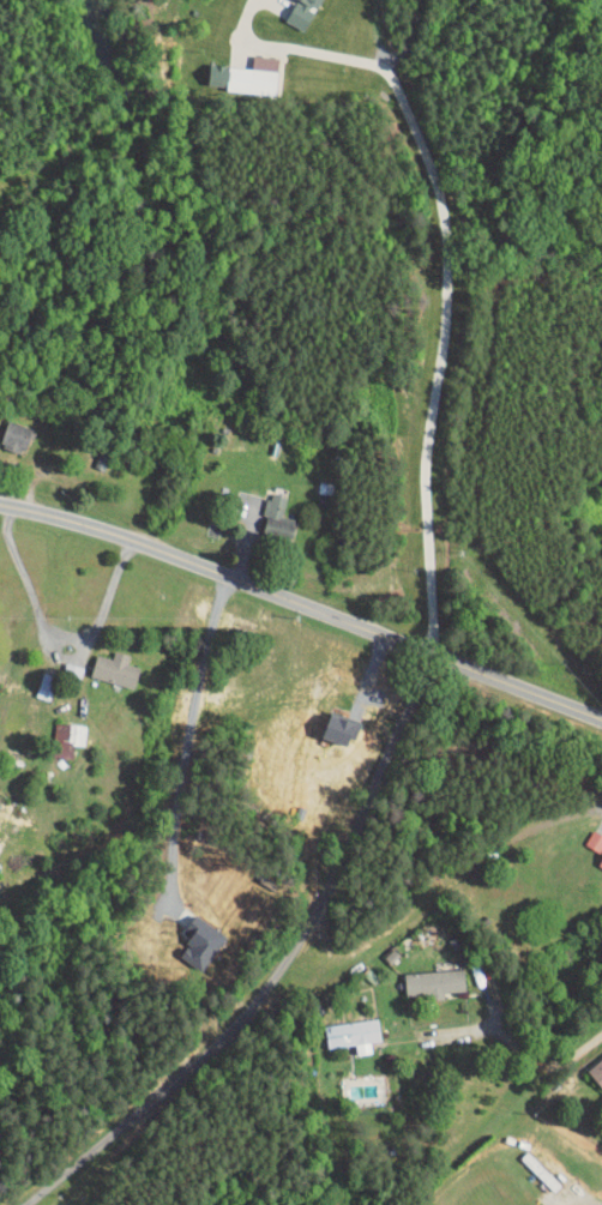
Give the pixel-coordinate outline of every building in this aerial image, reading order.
[(301,4),(293,0),(279,0),(273,13),(292,22),(301,4)] [(239,59),(198,57),(197,76),(213,77),(213,83),(263,85),(265,50),(240,48),(239,59)] [(13,444),(19,420),(0,415),(0,441),(13,444)] [(283,512),(269,508),(274,489),(256,484),(250,508),(254,509),(251,523),(278,530),(283,512)] [(100,650),(83,647),(78,670),(122,679),(127,658),(115,656),(117,645),(101,642),(100,650)] [(346,714),(319,705),(310,730),(338,739),(346,714)] [(72,736),(73,717),(42,715),(41,734),(72,736)] [(586,845),(594,831),(580,823),(572,837),(586,845)] [(601,867),(601,834),(600,833),(586,858),(601,867)] [(188,963),(212,928),(182,908),(172,924),(180,929),(166,949),(188,963)] [(393,991),(432,989),(431,985),(452,984),(451,963),(392,965),(393,991)] [(312,1018),(316,1041),(343,1036),(344,1047),(359,1045),(357,1034),(368,1033),(365,1010),(312,1018)] [(601,1076),(601,1040),(575,1064),(593,1084),(601,1076)]
